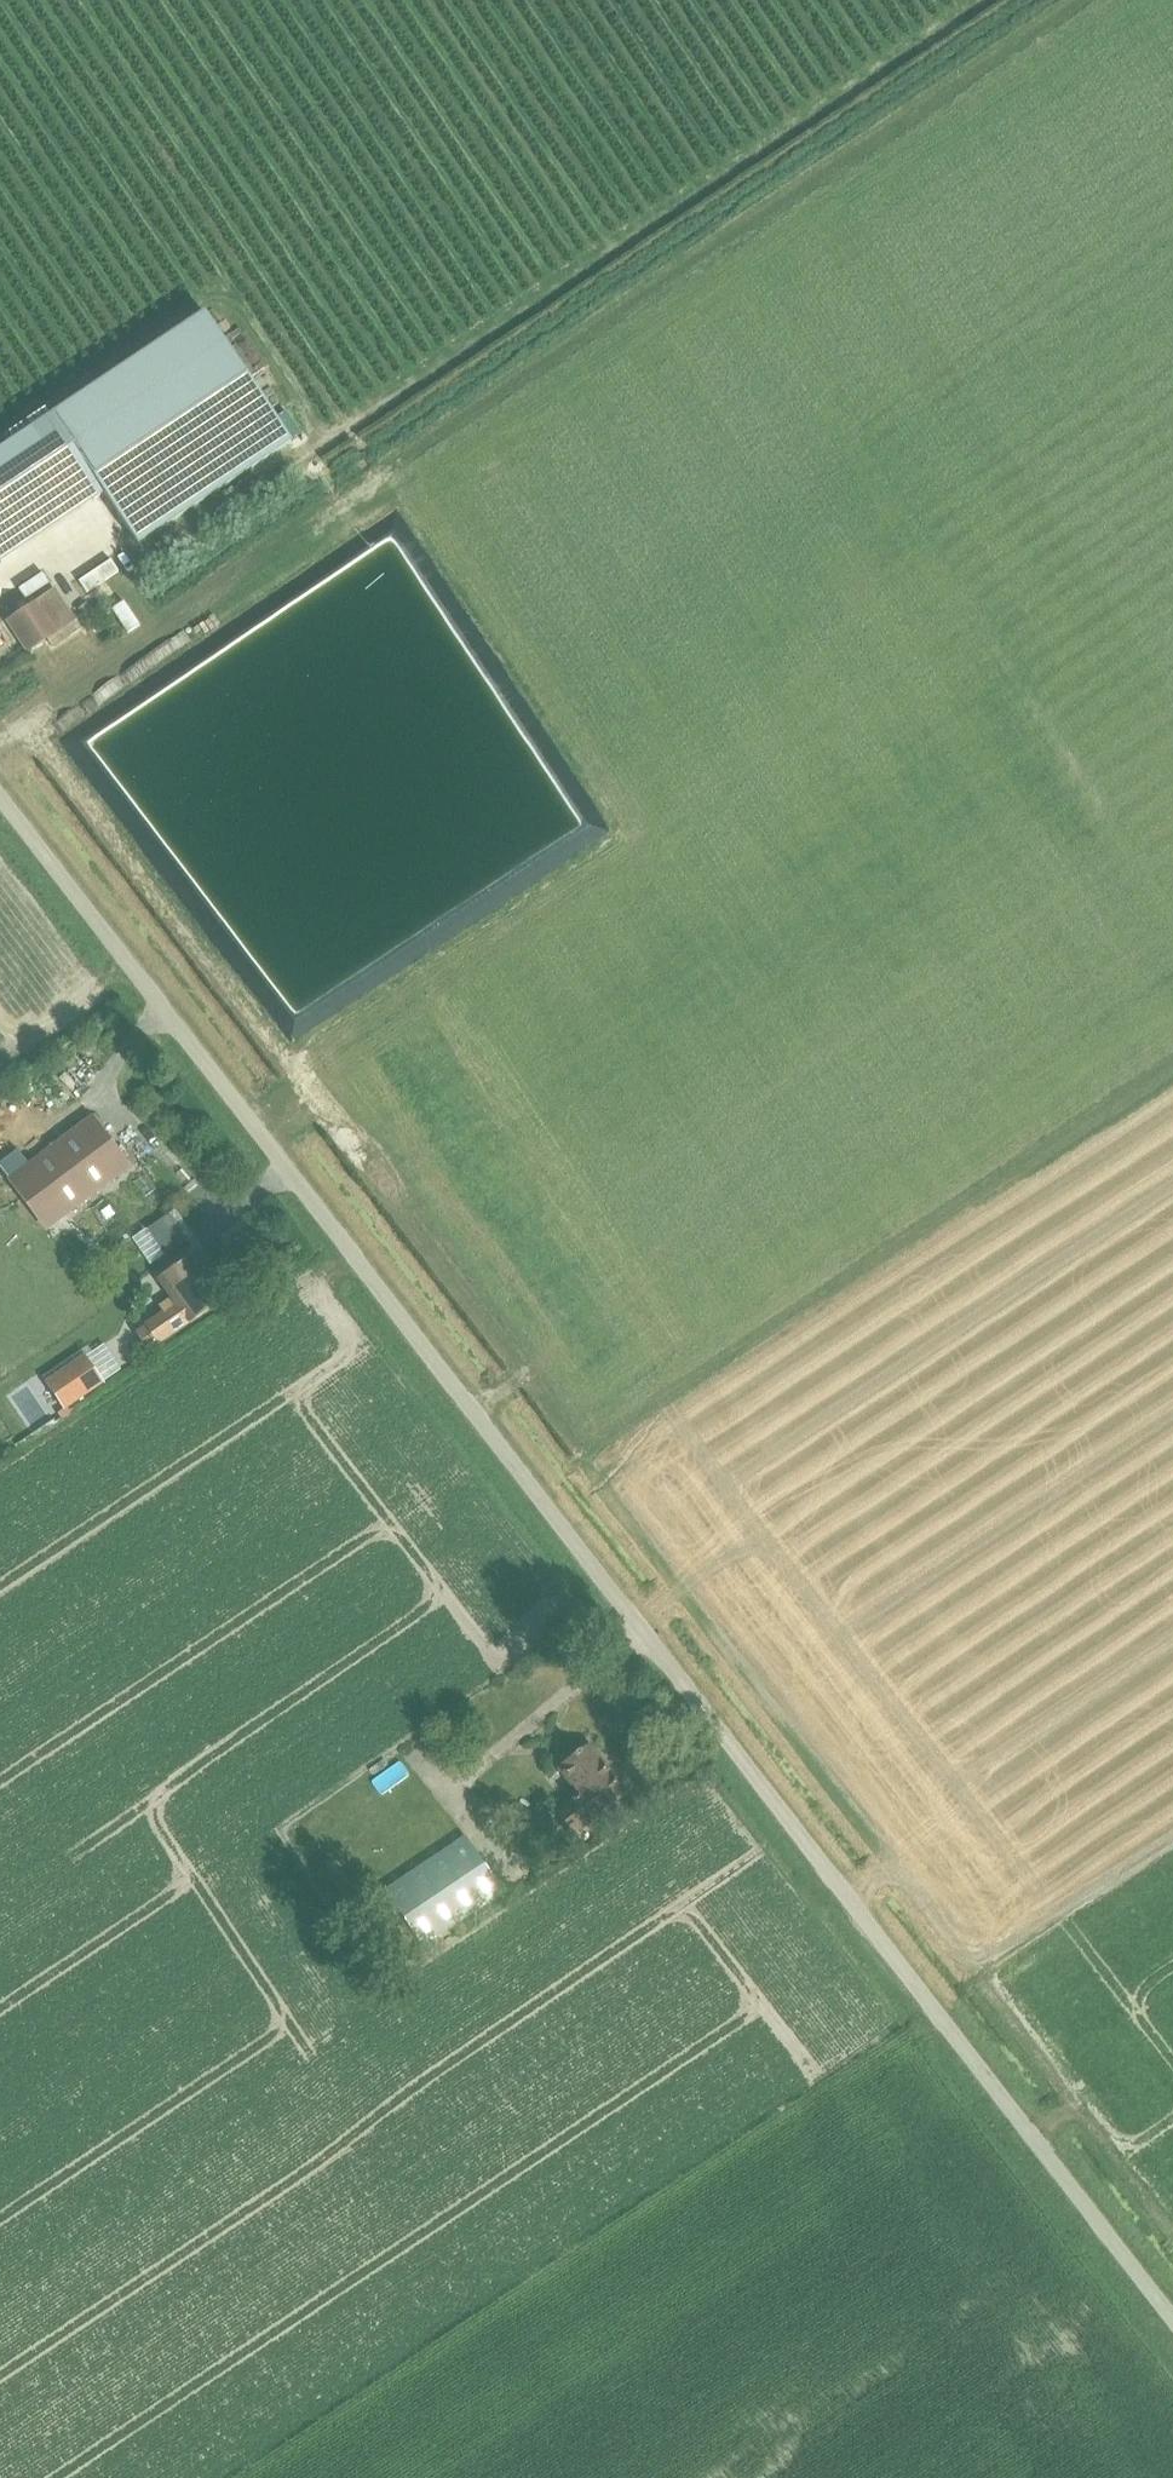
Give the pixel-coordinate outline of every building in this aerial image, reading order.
[(94,479),(138,545),(292,442),(205,312),(0,450),(0,542),(50,509),(94,479)] [(114,631),(128,625),(116,598),(102,605),(114,631)] [(71,614),(60,622),(51,609),(46,613),(38,602),(8,621),(28,651),(47,639),(53,646),(80,627),(71,614)] [(94,1194),(131,1167),(92,1116),(56,1143),(28,1164),(9,1179),(8,1179),(47,1230),(47,1229),(94,1194)] [(0,1164),(0,1166),(9,1179),(28,1164),(18,1150),(0,1164)] [(169,1216),(147,1231),(163,1256),(186,1240),(169,1216)] [(82,1222),(77,1229),(84,1234),(89,1227),(82,1222)] [(145,1326),(136,1332),(148,1350),(225,1297),(196,1255),(160,1280),(173,1298),(161,1307),(165,1313),(145,1326)] [(83,1356),(44,1381),(63,1411),(102,1386),(83,1356)] [(573,1835),(627,1793),(589,1744),(565,1762),(586,1788),(555,1811),(573,1835)] [(469,1844),(391,1896),(390,1897),(418,1940),(419,1939),(498,1886),(499,1885),(470,1843),(469,1843),(469,1844)]
